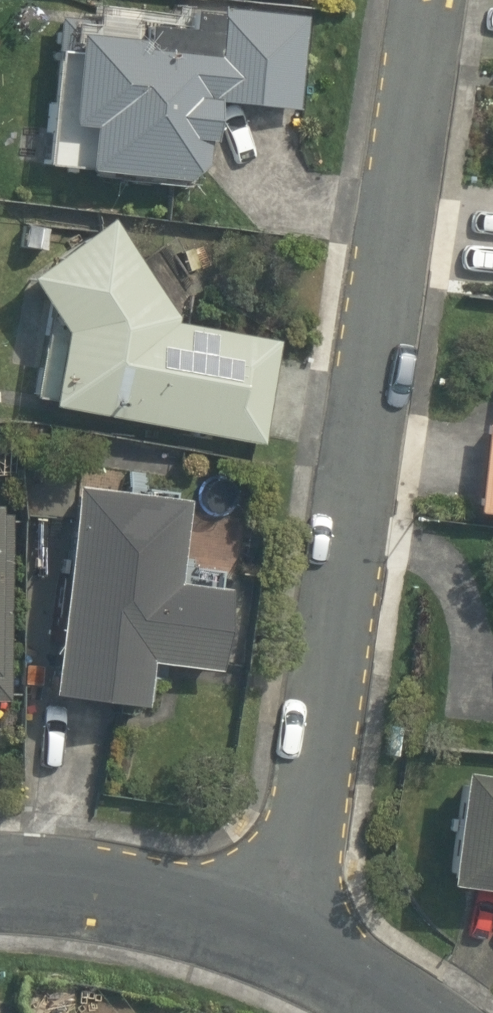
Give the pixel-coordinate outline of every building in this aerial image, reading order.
[(156,24),(61,16),(49,180),(204,191),(210,109),(298,115),(305,19),(227,13),(224,61),(153,55),(156,24)] [(60,407),(57,425),(262,455),(279,341),(186,327),(120,222),(30,278),(54,317),(42,404),(60,407)] [(489,425),(483,527),(492,528),(492,425),(489,425)] [(221,680),(232,601),(171,592),(183,504),(83,490),(54,704),(154,718),(160,671),(221,680)] [(10,718),(10,694),(10,515),(0,515),(0,718),(10,718)] [(448,897),(492,903),(492,790),(462,786),(448,897)]
